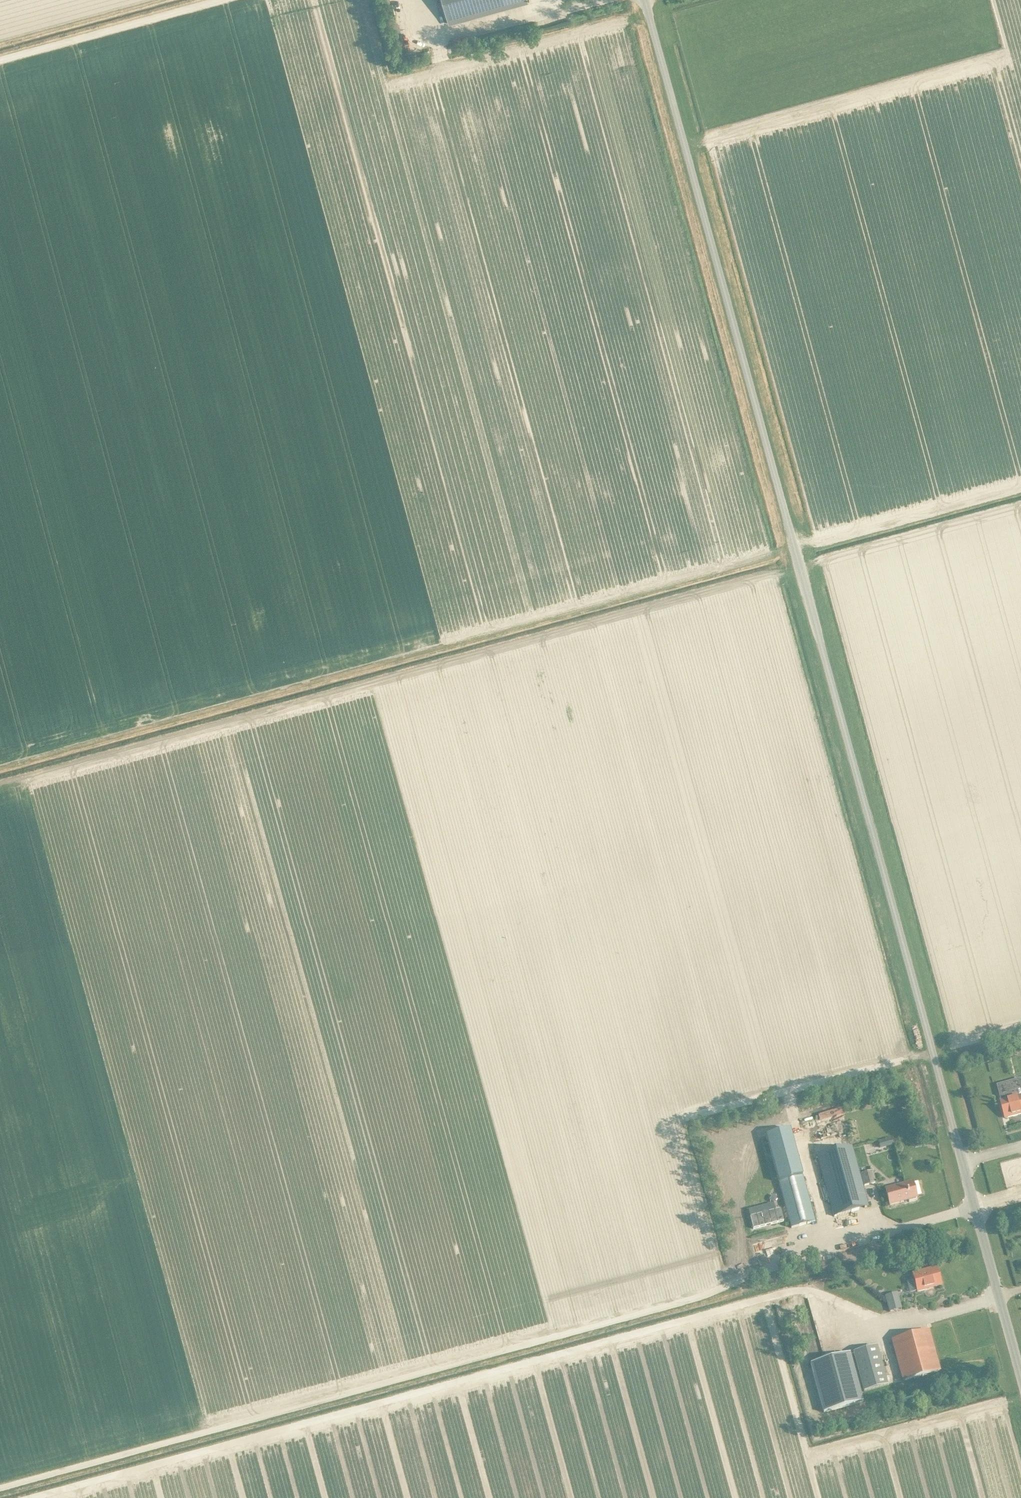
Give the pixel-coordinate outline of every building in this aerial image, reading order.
[(446,22),(525,1),(525,0),(440,0),(446,22)] [(395,40),(407,36),(404,25),(398,27),(400,32),(393,34),(395,40)] [(999,1101),(1004,1118),(1020,1114),(1020,1095),(999,1101)] [(764,1136),(777,1183),(800,1177),(803,1176),(790,1129),(764,1136)] [(832,1216),(866,1207),(849,1147),(815,1156),(832,1216)] [(862,1186),(874,1182),(870,1171),(859,1174),(862,1186)] [(790,1228),(813,1222),(800,1177),(777,1183),(790,1228)] [(883,1189),(887,1205),(905,1201),(907,1202),(914,1200),(914,1198),(915,1198),(911,1182),(883,1189)] [(778,1209),(748,1217),(751,1229),(781,1222),(778,1209)] [(915,1292),(939,1286),(934,1268),(911,1274),(915,1292)] [(883,1297),(885,1303),(888,1312),(899,1309),(895,1294),(883,1297)] [(901,1381),(938,1371),(927,1331),(890,1341),(901,1381)] [(862,1392),(885,1385),(875,1347),(851,1353),(862,1392)] [(822,1413),(861,1402),(848,1354),(809,1365),(822,1413)]
